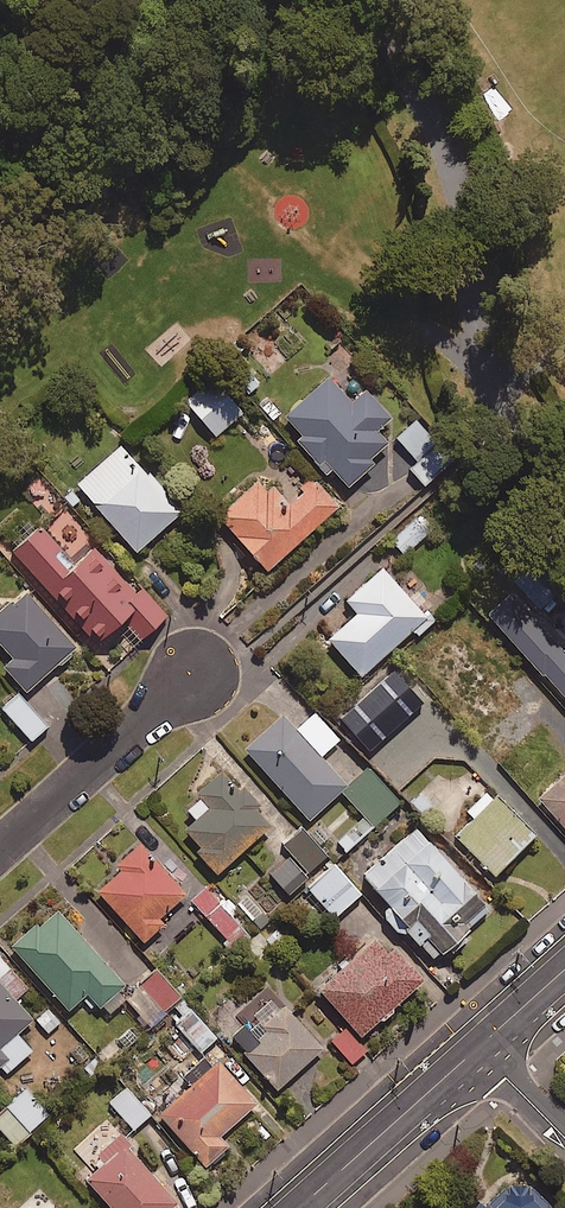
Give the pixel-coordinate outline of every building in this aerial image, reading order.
[(241,415),(211,380),(185,403),(216,437),(241,415)] [(351,405),(328,380),(286,419),(306,440),(300,445),(327,475),(332,470),(349,489),(392,449),(377,433),(391,420),(365,392),(351,405)] [(420,464),(410,474),(424,488),(454,459),(415,419),(395,439),(420,464)] [(181,514),(122,447),(77,486),(137,553),(181,514)] [(312,478),(286,502),(272,487),(265,494),(256,484),(218,519),(267,572),(339,507),(312,478)] [(433,530),(420,516),(391,541),(404,556),(433,530)] [(165,621),(95,542),(73,562),(42,527),(12,554),(62,610),(59,612),(93,650),(123,623),(140,643),(165,621)] [(433,624),(384,569),(347,602),(358,615),(329,641),(361,678),(414,631),(418,637),(433,624)] [(25,593),(0,614),(0,646),(12,660),(3,667),(25,694),(75,652),(25,593)] [(540,671),(564,698),(564,649),(540,671)] [(47,728),(18,696),(2,709),(31,742),(47,728)] [(339,741),(315,715),(295,733),(281,717),(245,750),(310,822),(347,788),(320,759),(339,741)] [(401,803),(368,769),(343,794),(375,828),(401,803)] [(272,828),(222,770),(195,793),(210,810),(181,835),(216,876),(272,828)] [(539,800),(564,829),(564,777),(539,800)] [(494,799),(487,793),(469,811),(476,819),(456,838),(495,877),(536,837),(496,797),(494,799)] [(282,848),(306,875),(326,857),(301,830),(282,848)] [(491,912),(416,830),(363,878),(391,908),(382,916),(401,936),(406,931),(435,963),(491,912)] [(184,896),(140,850),(95,892),(145,944),(163,926),(158,921),(184,896)] [(309,881),(287,856),(268,873),(291,897),(309,881)] [(361,895),(333,865),(307,889),(335,919),(361,895)] [(249,937),(207,890),(193,903),(235,949),(249,937)] [(69,1011),(88,994),(101,1008),(103,1006),(110,1014),(126,1000),(119,992),(123,988),(55,910),(13,948),(69,1011)] [(352,962),(348,958),(315,986),(360,1039),(423,986),(399,959),(393,964),(375,943),(352,962)] [(0,958),(0,1068),(1,1068),(7,1074),(32,1053),(17,1035),(33,1022),(15,1001),(28,990),(0,958)] [(181,998),(158,972),(126,1000),(149,1026),(181,998)] [(267,988),(237,1015),(246,1026),(231,1039),(277,1091),(323,1051),(267,988)] [(217,1039),(192,1011),(176,1025),(201,1053),(217,1039)] [(367,1051),(345,1026),(329,1040),(352,1065),(367,1051)] [(255,1106),(218,1064),(159,1115),(206,1168),(228,1149),(218,1139),(255,1106)] [(151,1116),(127,1088),(109,1103),(133,1131),(151,1116)] [(24,1092),(0,1118),(0,1131),(18,1147),(48,1114),(24,1092)] [(117,1139),(98,1156),(105,1164),(86,1181),(110,1207),(175,1207),(177,1206),(117,1139)] [(476,1207),(538,1207),(506,1178),(476,1207)]
